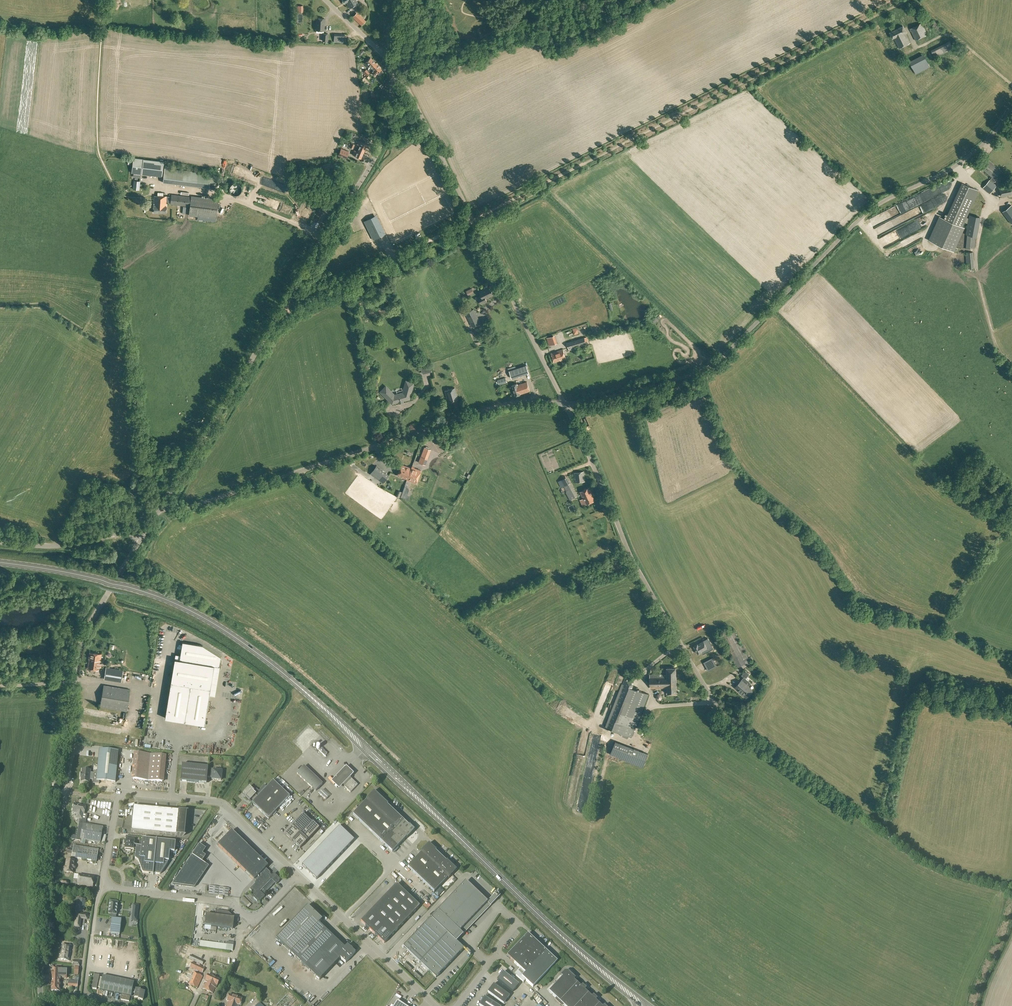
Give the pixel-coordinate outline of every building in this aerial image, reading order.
[(358,0),(343,0),(344,3),(346,2),(350,8),(359,3),(358,0)] [(356,13),(353,17),(361,25),(365,21),(356,13)] [(324,30),(324,18),(317,18),(317,23),(316,23),(315,27),(316,27),(316,30),(324,30)] [(915,40),(927,34),(922,23),(910,29),(915,40)] [(910,43),(905,32),(906,32),(903,26),(889,32),(892,38),(894,38),(899,48),(910,43)] [(953,49),(949,41),(931,50),(935,58),(953,49)] [(916,74),(930,66),(923,54),(909,61),(916,74)] [(372,67),(376,63),(370,57),(364,63),(367,67),(369,65),(372,67)] [(372,67),(368,70),(372,74),(373,73),(375,75),(377,73),(380,75),(383,71),(381,69),(376,63),(372,67)] [(364,151),(367,143),(359,140),(357,145),(360,146),(358,148),(364,151)] [(346,159),(349,151),(341,148),(338,155),(346,159)] [(361,158),(364,151),(358,148),(357,151),(354,150),(352,155),(361,158)] [(162,176),(163,161),(134,158),(132,173),(162,176)] [(986,158),(979,166),(992,177),(990,179),(989,180),(983,187),(990,193),(996,186),(993,183),(996,180),(994,179),(1001,171),(986,158)] [(215,185),(216,174),(198,172),(165,168),(163,182),(196,186),(209,188),(210,184),(215,185)] [(255,172),(251,179),(257,182),(261,176),(255,172)] [(235,195),(236,195),(237,194),(238,194),(239,194),(240,193),(240,192),(241,192),(241,191),(241,190),(241,189),(242,189),(242,188),(241,188),(241,187),(241,186),(241,185),(240,185),(240,184),(239,184),(239,183),(238,183),(237,183),(236,183),(235,183),(234,183),(233,183),(232,184),(231,184),(231,185),(230,185),(230,186),(230,187),(230,188),(230,189),(230,190),(230,191),(231,192),(231,193),(232,193),(232,194),(233,194),(234,194),(235,195)] [(964,227),(961,226),(977,190),(962,183),(946,219),(940,216),(929,240),(953,251),(964,227)] [(1011,195),(1011,184),(998,187),(1001,198),(1011,195)] [(167,196),(154,196),(154,205),(153,205),(153,212),(167,212),(167,206),(166,206),(166,203),(170,203),(190,206),(189,219),(198,220),(198,219),(216,221),(218,199),(191,196),(191,197),(171,194),(171,201),(167,201),(167,196)] [(1011,205),(1002,212),(1011,224),(1011,223),(1011,206),(1011,205)] [(891,217),(889,212),(873,220),(875,225),(891,217)] [(977,237),(981,216),(970,214),(966,235),(977,237)] [(378,237),(383,235),(374,216),(364,221),(367,227),(373,240),(378,237)] [(900,219),(877,228),(879,233),(899,225),(898,223),(901,222),(900,219)] [(902,231),(885,239),(887,242),(903,235),(902,231)] [(922,232),(903,242),(904,245),(906,244),(907,246),(924,237),(922,232)] [(858,244),(862,242),(857,235),(853,237),(858,244)] [(975,248),(976,237),(965,236),(964,241),(966,241),(966,249),(970,249),(970,248),(975,248)] [(967,268),(974,268),(973,251),(965,252),(967,268)] [(488,287),(488,285),(484,287),(485,289),(480,291),(482,295),(479,297),(482,303),(487,301),(486,298),(494,294),(489,286),(488,287)] [(472,327),(481,322),(474,308),(465,313),(472,327)] [(555,333),(547,337),(551,344),(559,341),(555,333)] [(568,349),(586,343),(584,337),(566,342),(568,349)] [(554,362),(566,358),(563,349),(551,353),(554,362)] [(512,378),(529,373),(526,365),(509,371),(512,378)] [(409,398),(413,383),(407,381),(404,393),(403,392),(394,395),(393,396),(385,387),(380,392),(391,403),(392,404),(399,402),(399,401),(402,401),(409,399),(410,398),(409,398)] [(530,391),(527,382),(517,385),(517,383),(512,385),(516,395),(520,394),(530,391)] [(448,402),(458,399),(455,387),(444,390),(448,402)] [(411,468),(401,464),(397,475),(407,479),(407,480),(416,483),(421,470),(412,467),(411,468)] [(383,483),(388,475),(376,466),(370,474),(383,483)] [(576,482),(585,481),(584,471),(575,472),(576,482)] [(567,476),(561,479),(564,486),(571,499),(569,500),(570,501),(573,500),(572,499),(577,496),(567,476)] [(594,500),(592,494),(593,494),(590,487),(580,491),(583,498),(584,498),(587,504),(594,500)] [(731,633),(730,630),(721,635),(737,667),(746,663),(753,660),(751,656),(748,658),(738,637),(739,636),(735,630),(731,633)] [(705,645),(704,641),(698,644),(698,643),(694,645),(698,654),(702,652),(702,651),(707,648),(712,646),(710,642),(705,645)] [(202,645),(182,642),(180,660),(175,659),(165,718),(205,724),(214,665),(219,666),(221,657),(217,654),(202,645)] [(100,661),(101,654),(90,652),(89,658),(88,668),(99,670),(100,661)] [(675,667),(674,666),(672,666),(671,667),(667,668),(667,674),(650,675),(650,688),(667,688),(667,693),(668,693),(668,695),(671,694),(671,693),(676,693),(676,667),(675,667)] [(121,682),(123,670),(106,667),(104,679),(121,682)] [(747,672),(745,670),(741,675),(744,677),(736,686),(739,689),(738,690),(742,693),(742,692),(747,696),(753,690),(748,686),(751,683),(746,678),(750,674),(748,672),(747,672)] [(632,737),(640,715),(648,694),(632,687),(633,683),(624,679),(617,698),(606,726),(632,737)] [(127,710),(130,690),(104,685),(100,706),(127,710)] [(629,761),(634,748),(615,741),(610,754),(629,761)] [(99,749),(97,771),(94,771),(94,773),(90,773),(91,770),(82,769),(82,773),(81,773),(80,778),(81,778),(81,782),(88,783),(88,781),(89,781),(90,780),(93,780),(93,783),(99,784),(99,781),(115,783),(118,751),(99,749)] [(321,749),(319,751),(324,757),(327,754),(321,749)] [(162,782),(165,756),(136,753),(133,779),(162,782)] [(212,771),(207,770),(208,768),(182,765),(180,782),(198,783),(204,783),(206,782),(206,779),(207,779),(207,777),(212,778),(212,780),(221,781),(221,772),(212,771)] [(315,791),(322,784),(304,766),(297,774),(315,791)] [(353,775),(346,768),(332,782),(339,789),(353,775)] [(350,793),(357,785),(352,780),(345,787),(350,793)] [(268,819),(289,797),(273,781),(267,787),(263,791),(257,797),(255,795),(256,795),(253,792),(254,791),(249,787),(242,794),(248,799),(247,799),(249,802),(250,801),(252,803),(268,819)] [(360,807),(352,815),(392,852),(406,838),(407,838),(414,830),(411,827),(410,828),(409,826),(409,825),(410,825),(409,825),(408,826),(387,805),(388,804),(387,805),(383,801),(383,800),(374,791),(366,799),(366,800),(360,807)] [(329,798),(322,792),(318,795),(325,802),(329,798)] [(86,806),(74,804),(72,812),(77,813),(76,818),(80,819),(79,824),(77,836),(76,839),(76,840),(81,841),(81,839),(86,840),(100,843),(103,828),(85,825),(86,820),(82,819),(83,814),(84,814),(86,806)] [(334,804),(324,814),(326,816),(331,812),(331,813),(337,807),(334,804)] [(183,836),(185,812),(186,812),(133,807),(131,831),(183,836)] [(312,823),(303,815),(290,828),(290,827),(284,833),(292,841),(294,842),(293,843),(300,849),(306,842),(305,842),(307,841),(319,828),(313,822),(312,823)] [(339,827),(301,869),(316,884),(354,842),(339,827)] [(266,869),(268,866),(259,857),(258,858),(231,831),(218,845),(254,880),(256,881),(254,883),(255,884),(249,889),(256,896),(253,898),(257,902),(258,900),(259,902),(264,896),(263,895),(275,883),(276,885),(279,881),(278,880),(279,879),(276,876),(273,878),(269,874),(270,873),(266,869)] [(136,841),(136,837),(126,836),(125,840),(124,840),(124,844),(125,844),(124,849),(125,849),(125,850),(131,851),(131,850),(134,850),(134,845),(135,841),(136,841)] [(176,842),(152,840),(142,839),(141,847),(136,846),(134,845),(134,850),(136,850),(135,859),(138,861),(142,872),(142,873),(143,873),(144,873),(159,875),(160,875),(160,874),(161,874),(167,865),(167,863),(164,863),(164,861),(169,861),(170,852),(175,852),(176,842)] [(197,840),(182,870),(185,879),(187,880),(187,883),(189,884),(192,883),(191,881),(192,878),(195,877),(196,876),(198,881),(207,863),(205,862),(205,860),(202,859),(205,853),(203,848),(205,845),(204,843),(197,840)] [(407,867),(401,874),(414,886),(421,880),(434,892),(448,878),(456,870),(451,865),(450,866),(446,862),(447,861),(446,861),(435,851),(436,850),(435,851),(433,849),(434,849),(428,843),(421,852),(407,867)] [(75,865),(74,865),(75,861),(75,859),(97,862),(98,853),(98,850),(73,846),(73,847),(70,847),(70,851),(73,851),(72,858),(70,858),(70,859),(70,860),(66,860),(65,866),(64,866),(64,867),(63,867),(63,868),(63,869),(63,870),(64,871),(65,871),(65,872),(73,873),(73,870),(75,869),(76,868),(76,867),(76,866),(75,865)] [(93,877),(78,876),(77,885),(92,887),(93,877)] [(438,910),(460,931),(487,902),(483,899),(465,883),(463,886),(462,885),(438,910)] [(384,944),(420,906),(397,884),(361,921),(384,944)] [(79,893),(76,910),(85,912),(87,897),(83,897),(84,894),(79,893)] [(109,902),(108,914),(112,914),(112,918),(111,918),(109,933),(119,934),(121,920),(115,919),(115,915),(116,915),(117,903),(109,902)] [(319,980),(340,958),(345,963),(355,953),(347,945),(344,948),(319,923),(322,920),(307,906),(276,939),(319,980)] [(460,931),(438,910),(403,947),(436,978),(464,949),(454,939),(460,932),(460,931)] [(233,929),(234,918),(228,912),(216,911),(216,916),(206,914),(204,925),(233,929)] [(76,912),(75,926),(80,927),(81,918),(88,918),(88,913),(76,912)] [(516,964),(537,942),(528,934),(507,956),(516,964)] [(525,973),(546,951),(537,942),(516,964),(520,968),(514,974),(519,979),(525,973)] [(69,961),(72,946),(62,944),(60,954),(59,955),(59,959),(69,961)] [(533,987),(557,961),(546,951),(525,973),(519,979),(523,983),(525,980),(533,987)] [(202,965),(204,961),(190,955),(189,959),(202,965)] [(202,973),(205,968),(192,963),(189,968),(202,973)] [(574,980),(575,978),(568,971),(565,971),(561,975),(563,977),(549,991),(564,1005),(602,1005),(596,1000),(597,999),(593,995),(592,997),(585,990),(586,989),(582,985),(581,986),(574,980)] [(197,989),(202,977),(192,972),(187,984),(197,989)] [(512,992),(519,985),(503,972),(497,980),(512,992)] [(102,978),(99,978),(99,976),(94,975),(91,988),(97,990),(97,988),(100,988),(100,990),(131,997),(132,993),(135,994),(134,997),(138,998),(138,1000),(143,1001),(145,992),(140,991),(141,990),(136,989),(136,990),(133,990),(134,983),(103,976),(102,978)] [(216,988),(219,980),(208,975),(206,980),(207,981),(203,989),(212,993),(215,988),(216,988)] [(60,991),(60,980),(52,980),(51,991),(60,991)] [(504,1004),(510,996),(494,984),(488,992),(504,1004)] [(229,995),(228,998),(227,998),(226,1001),(227,1001),(227,1002),(228,1002),(227,1005),(240,1005),(242,999),(229,995)] [(484,997),(479,1005),(480,1005),(499,1005),(484,997)]
